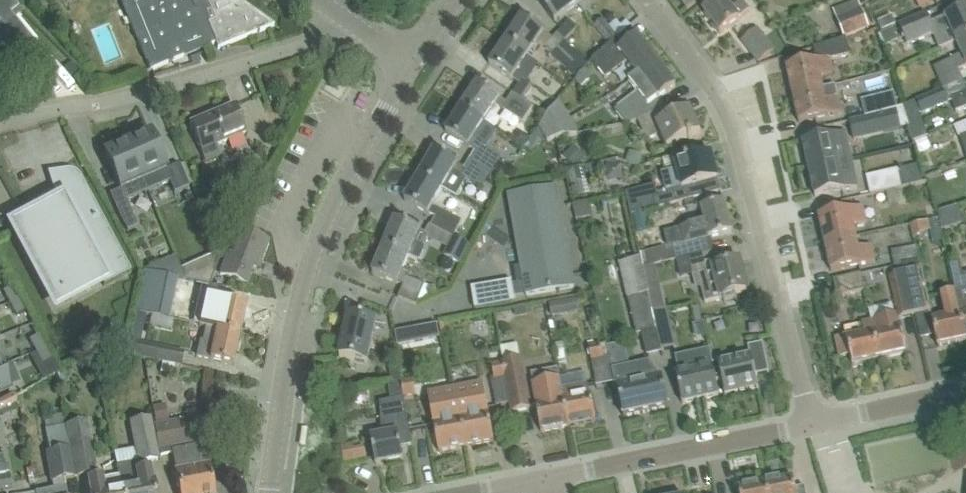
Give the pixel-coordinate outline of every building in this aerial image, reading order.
[(19,7),(12,0),(0,0),(0,69),(33,41),(11,14),(19,7)] [(238,0),(121,0),(150,70),(215,43),(217,48),(274,25),(238,0)] [(574,0),(539,0),(538,1),(554,22),(578,4),(574,0)] [(687,10),(700,0),(679,0),(687,10)] [(719,0),(703,12),(720,34),(736,22),(749,11),(742,1),(731,9),(724,0),(719,0)] [(846,38),(869,28),(857,0),(854,0),(832,9),(845,39),(845,38),(846,38)] [(902,23),(903,23),(898,25),(907,46),(931,35),(931,36),(935,37),(940,49),(955,42),(965,38),(965,8),(931,23),(926,12),(902,23)] [(528,56),(544,32),(522,17),(506,41),(528,56)] [(877,23),(880,32),(894,25),(891,17),(877,23)] [(604,19),(595,26),(610,46),(614,41),(631,27),(626,22),(621,27),(616,21),(610,27),(604,19)] [(569,22),(544,47),(578,79),(589,64),(565,40),(576,28),(569,22)] [(757,28),(742,41),(758,63),(774,51),(757,28)] [(637,76),(657,61),(637,36),(620,49),(614,41),(610,46),(592,61),(604,77),(627,60),(632,66),(629,68),(636,77),(637,76)] [(830,59),(850,55),(846,38),(845,38),(814,48),(817,61),(787,68),(793,95),(823,89),(820,76),(833,74),(830,59)] [(955,42),(960,54),(951,58),(951,59),(933,67),(943,89),(963,81),(958,71),(965,67),(965,38),(955,42)] [(511,80),(528,56),(506,41),(489,65),(511,80)] [(593,47),(583,55),(589,62),(598,54),(593,47)] [(676,86),(657,61),(637,76),(636,77),(629,82),(637,93),(614,111),(625,126),(636,121),(666,107),(660,99),(676,86)] [(281,70),(264,76),(268,87),(285,81),(281,70)] [(519,84),(512,94),(522,100),(532,85),(523,79),(519,84)] [(512,94),(507,102),(478,83),(462,108),(484,122),(496,104),(510,114),(523,122),(533,107),(522,100),(512,94)] [(823,89),(793,95),(799,123),(818,118),(841,113),(838,98),(837,98),(835,86),(823,89)] [(942,90),(916,101),(921,114),(947,103),(942,90)] [(950,98),(955,112),(965,107),(965,92),(950,98)] [(865,118),(898,110),(894,93),(861,101),(865,118)] [(668,106),(666,107),(636,121),(646,142),(660,135),(666,148),(688,138),(689,140),(693,138),(692,137),(701,133),(689,108),(682,111),(678,102),(668,106)] [(557,103),(539,127),(544,135),(545,136),(556,129),(555,128),(568,121),(558,104),(557,103)] [(216,145),(223,142),(229,139),(245,132),(234,105),(189,124),(204,160),(219,154),(216,145)] [(478,164),(489,171),(492,173),(501,158),(472,140),(484,122),(462,108),(446,133),(468,147),(468,146),(475,151),(470,159),(478,164)] [(881,115),(850,122),(854,139),(884,133),(900,129),(897,112),(881,115)] [(556,129),(545,136),(547,141),(561,137),(556,129)] [(524,147),(530,138),(520,131),(513,140),(524,147)] [(126,140),(148,191),(169,181),(175,193),(189,187),(179,164),(166,170),(150,133),(143,136),(142,133),(126,140)] [(823,138),(803,142),(809,170),(851,160),(849,148),(845,133),(823,138)] [(148,191),(126,140),(109,147),(111,150),(104,153),(120,189),(110,194),(119,217),(127,231),(137,225),(126,200),(148,191)] [(925,140),(915,144),(919,154),(929,150),(925,140)] [(573,148),(565,158),(576,168),(585,159),(573,148)] [(470,159),(464,168),(434,151),(420,176),(442,189),(453,170),(480,186),(489,171),(478,164),(470,159)] [(629,153),(626,161),(639,166),(642,157),(629,153)] [(646,187),(626,192),(627,195),(631,214),(669,204),(708,194),(712,193),(709,182),(718,179),(712,156),(689,162),(688,160),(684,161),(685,163),(674,165),(675,169),(662,173),(666,189),(657,192),(655,185),(646,187)] [(851,160),(809,170),(815,197),(835,193),(857,188),(854,173),(851,160)] [(584,167),(568,171),(571,185),(575,184),(587,180),(584,167)] [(70,170),(66,170),(47,172),(53,189),(56,188),(62,202),(16,227),(56,304),(101,280),(104,286),(130,271),(80,177),(79,174),(78,174),(77,173),(76,172),(75,171),(70,170)] [(902,181),(900,170),(866,177),(870,195),(886,192),(897,189),(904,188),(902,181)] [(432,206),(442,189),(420,176),(405,201),(427,214),(428,213),(436,217),(432,226),(449,235),(454,237),(462,221),(432,206)] [(557,188),(528,194),(509,197),(521,267),(514,268),(515,275),(516,283),(524,282),(526,296),(546,292),(574,287),(557,188)] [(897,189),(886,192),(888,201),(899,199),(897,189)] [(676,260),(687,258),(712,251),(709,239),(732,233),(724,202),(717,204),(711,206),(700,209),(704,223),(680,230),(668,233),(671,246),(672,245),(676,260)] [(819,216),(825,244),(854,238),(852,226),(864,223),(861,207),(839,212),(819,216)] [(956,207),(937,213),(941,231),(962,225),(956,207)] [(395,220),(384,247),(409,258),(415,244),(424,247),(428,236),(420,230),(414,228),(395,220)] [(935,224),(917,228),(920,240),(938,236),(935,224)] [(221,273),(228,276),(246,283),(256,258),(261,260),(269,240),(244,231),(234,255),(229,253),(221,273)] [(454,237),(444,256),(460,264),(469,245),(454,237)] [(854,238),(825,244),(831,271),(851,267),(873,262),(869,246),(857,249),(854,238)] [(894,266),(902,264),(918,261),(915,246),(891,252),(894,266)] [(404,270),(409,258),(384,247),(373,274),(403,286),(398,298),(417,305),(425,285),(410,279),(412,273),(404,270)] [(696,288),(700,287),(704,303),(747,292),(740,262),(728,265),(724,248),(712,252),(712,251),(687,258),(692,275),(693,275),(696,288)] [(652,250),(640,254),(641,258),(643,269),(656,266),(652,250)] [(641,258),(619,263),(636,335),(656,330),(652,314),(648,294),(643,269),(641,258)] [(918,261),(902,264),(905,274),(904,274),(914,314),(930,311),(920,270),(918,261)] [(216,266),(191,266),(191,281),(216,280),(216,266)] [(153,272),(145,270),(137,312),(169,319),(178,277),(153,272)] [(861,274),(853,276),(833,280),(837,297),(856,293),(864,291),(861,274)] [(893,295),(899,318),(914,314),(904,274),(889,278),(893,295)] [(512,282),(472,289),(475,310),(516,303),(512,282)] [(2,292),(9,304),(19,299),(12,286),(2,292)] [(954,292),(965,341),(965,289),(954,292)] [(662,291),(648,294),(652,314),(666,310),(662,291)] [(932,320),(934,327),(938,347),(965,341),(954,292),(940,296),(944,317),(932,320)] [(207,295),(200,326),(205,327),(240,334),(246,303),(222,298),(207,295)] [(26,312),(19,299),(9,304),(16,317),(26,312)] [(562,301),(549,304),(551,315),(564,313),(562,301)] [(900,324),(898,325),(896,315),(871,321),(880,360),(907,354),(900,324)] [(340,357),(360,362),(367,364),(372,342),(376,322),(349,316),(340,357)] [(846,337),(836,339),(840,358),(850,355),(852,366),(880,360),(871,321),(870,321),(862,323),(862,324),(864,333),(846,337)] [(437,326),(395,334),(397,346),(439,338),(437,326)] [(199,344),(196,356),(208,358),(207,360),(213,361),(233,365),(240,334),(205,327),(202,340),(200,340),(199,344)] [(671,327),(656,331),(661,350),(676,347),(671,327)] [(129,338),(126,354),(181,365),(184,351),(137,342),(139,330),(131,328),(129,338)] [(35,352),(45,347),(38,334),(28,340),(35,352)] [(611,366),(612,366),(609,354),(608,354),(606,342),(587,346),(596,387),(614,383),(615,386),(617,386),(613,370),(612,370),(611,366)] [(563,343),(556,344),(557,352),(563,351),(564,350),(563,343)] [(713,364),(718,382),(722,380),(725,395),(758,388),(756,375),(769,372),(763,343),(748,346),(750,356),(713,364)] [(42,364),(51,359),(45,347),(35,352),(42,364)] [(557,352),(555,352),(557,361),(558,361),(565,360),(563,351),(557,352)] [(676,374),(678,384),(682,404),(719,396),(716,382),(718,382),(713,364),(710,351),(676,359),(679,373),(676,374)] [(521,359),(503,362),(511,404),(513,413),(531,409),(521,359)] [(565,360),(558,361),(560,368),(567,367),(566,360),(565,360)] [(511,404),(503,362),(492,365),(494,380),(491,380),(496,406),(511,404)] [(661,376),(659,376),(649,362),(613,370),(617,386),(618,386),(625,417),(668,408),(661,376)] [(10,388),(1,366),(0,367),(0,392),(10,388)] [(396,367),(387,368),(389,381),(398,379),(396,367)] [(558,369),(531,374),(534,386),(537,405),(536,405),(541,433),(569,427),(562,390),(558,369)] [(400,382),(403,398),(414,396),(411,380),(400,382)] [(483,384),(455,389),(466,447),(494,442),(483,384)] [(563,390),(562,390),(569,427),(596,422),(593,402),(591,395),(589,395),(587,386),(563,390)] [(439,452),(466,447),(455,389),(428,394),(439,452)] [(19,409),(13,396),(0,403),(0,418),(19,409)] [(376,464),(403,459),(401,448),(413,446),(408,422),(404,401),(404,399),(380,404),(382,437),(371,439),(376,464)] [(165,404),(153,406),(156,421),(168,418),(165,404)] [(47,452),(52,480),(76,476),(66,425),(63,413),(44,418),(46,428),(44,428),(50,452),(47,452)] [(160,454),(171,452),(171,450),(172,450),(171,447),(194,442),(194,444),(206,442),(200,414),(189,416),(189,418),(184,419),(154,425),(159,448),(160,454)] [(122,492),(154,492),(153,488),(149,469),(148,469),(147,461),(157,459),(149,417),(131,421),(130,421),(139,462),(117,466),(119,475),(122,492)] [(86,421),(66,425),(76,476),(96,472),(88,430),(86,421)] [(910,449),(901,450),(900,438),(888,440),(893,472),(913,469),(910,449)] [(171,452),(180,492),(213,492),(204,444),(184,448),(172,450),(171,450),(171,452)] [(352,445),(342,447),(345,462),(356,460),(352,445)] [(12,489),(8,464),(0,466),(0,492),(12,489)] [(119,475),(88,481),(90,492),(122,492),(119,475)] [(766,483),(768,492),(805,492),(804,487),(795,489),(793,478),(766,483)] [(766,483),(738,488),(739,492),(768,492),(766,483)] [(36,492),(68,492),(66,485),(54,487),(54,488),(36,492)]
